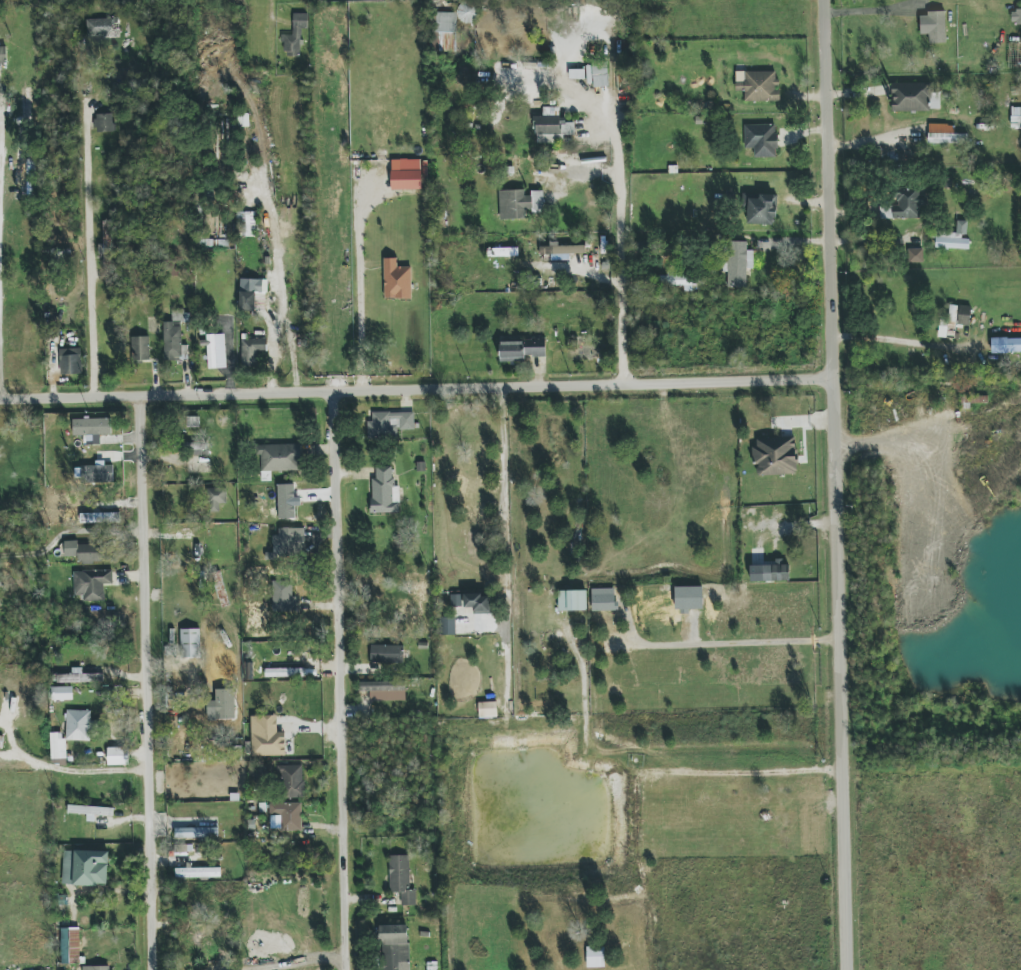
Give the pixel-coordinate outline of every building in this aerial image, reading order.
[(459,23),(478,22),(478,2),(458,3),(459,23)] [(435,32),(457,33),(457,13),(436,12),(435,32)] [(920,35),(929,34),(930,44),(946,43),(945,12),(919,13),(920,35)] [(308,14),(293,14),(293,35),(284,35),(284,57),(301,57),(301,29),(308,29),(308,14)] [(88,38),(120,37),(119,18),(87,19),(88,38)] [(438,51),(456,52),(457,34),(434,33),(434,43),(439,43),(438,51)] [(591,64),(594,88),(609,86),(607,63),(591,64)] [(585,70),(570,70),(570,79),(585,79),(585,70)] [(777,71),(736,72),(736,93),(744,92),(744,102),(780,101),(780,88),(777,88),(777,71)] [(930,112),(930,84),(893,83),(892,111),(930,112)] [(23,119),(31,119),(32,87),(24,87),(23,119)] [(561,143),(561,135),(574,135),(574,121),(560,121),(560,107),(543,108),(543,117),(536,117),(536,144),(561,143)] [(113,114),(95,114),(96,132),(114,132),(113,114)] [(744,125),(745,149),(754,148),(754,157),(777,157),(777,124),(744,125)] [(968,134),(954,134),(954,125),(928,124),(928,144),(968,144),(968,134)] [(421,190),(421,159),(391,160),(392,190),(421,190)] [(919,219),(919,206),(926,206),(927,195),(919,195),(919,189),(896,188),(895,206),(893,206),(893,218),(919,219)] [(500,220),(526,219),(526,212),(544,212),(543,191),(527,191),(527,190),(500,191),(500,220)] [(746,224),(776,225),(777,195),(759,194),(759,198),(747,198),(746,224)] [(101,258),(113,257),(112,221),(103,221),(103,245),(101,245),(101,258)] [(935,248),(969,249),(969,238),(966,237),(967,221),(957,221),(956,233),(936,232),(935,248)] [(753,269),(753,250),(747,250),(747,242),(727,242),(728,288),(747,287),(746,269),(753,269)] [(551,261),(570,260),(569,254),(585,253),(585,244),(550,246),(550,247),(541,247),(541,256),(551,255),(551,261)] [(508,256),(508,248),(487,249),(487,257),(508,256)] [(922,249),(908,249),(909,263),(923,262),(922,249)] [(412,267),(397,267),(397,258),(383,259),(384,299),(412,299),(412,267)] [(656,284),(685,286),(685,291),(692,291),(692,285),(701,286),(701,277),(656,274),(656,284)] [(263,280),(240,279),(240,311),(256,311),(256,292),(263,292),(263,280)] [(938,338),(955,339),(956,325),(970,326),(971,306),(948,305),(948,320),(939,319),(938,338)] [(226,368),(225,334),(207,335),(208,369),(226,368)] [(149,337),(132,337),(133,361),(150,361),(149,337)] [(991,339),(991,353),(1020,353),(1020,338),(991,339)] [(242,367),(258,366),(258,351),(268,351),(267,339),(241,339),(242,367)] [(545,357),(546,341),(500,340),(500,362),(525,362),(525,357),(545,357)] [(81,349),(59,349),(60,375),(82,374),(81,349)] [(367,438),(397,439),(398,430),(414,430),(415,413),(372,412),(372,421),(367,421),(367,438)] [(199,427),(199,417),(187,417),(188,427),(199,427)] [(87,445),(100,445),(100,435),(112,435),(111,418),(72,419),(72,436),(86,435),(87,445)] [(797,475),(796,437),(754,439),(755,476),(797,475)] [(183,443),(183,456),(207,455),(206,443),(183,443)] [(302,470),(301,444),(256,445),(256,457),(261,457),(261,472),(302,470)] [(372,513),(400,512),(399,486),(393,486),(393,466),(376,466),(376,478),(371,478),(372,513)] [(227,503),(226,488),(208,489),(209,512),(220,512),(220,504),(227,503)] [(120,512),(79,514),(80,523),(120,522),(120,512)] [(279,529),(279,535),(273,536),(273,545),(279,545),(279,556),(306,556),(305,528),(279,529)] [(65,543),(64,556),(78,557),(78,562),(104,563),(104,544),(65,543)] [(750,582),(790,581),(789,563),(750,563),(750,582)] [(113,584),(113,570),(74,571),(74,595),(83,594),(84,602),(104,601),(104,584),(113,584)] [(273,612),(293,611),(292,581),(272,581),(273,612)] [(592,612),(615,611),(614,588),(592,589),(592,612)] [(675,588),(676,609),(702,609),(702,588),(675,588)] [(559,611),(587,611),(586,590),(558,591),(559,611)] [(490,594),(464,595),(464,608),(474,608),(474,614),(491,614),(490,594)] [(440,635),(456,636),(456,618),(440,617),(440,635)] [(200,658),(201,629),(181,629),(180,658),(200,658)] [(403,664),(404,646),(371,645),(371,663),(403,664)] [(103,674),(83,674),(82,668),(72,668),(72,674),(56,675),(57,683),(103,682),(103,674)] [(304,668),(265,669),(265,677),(305,676),(304,668)] [(218,707),(225,707),(225,676),(217,676),(217,685),(210,685),(211,701),(218,701),(218,707)] [(360,692),(405,691),(405,681),(360,682),(360,692)] [(72,687),(50,687),(51,700),(73,700),(72,687)] [(497,717),(497,702),(479,703),(479,717),(497,717)] [(92,711),(67,710),(66,740),(91,741),(92,711)] [(251,716),(252,756),(286,755),(285,733),(278,733),(277,715),(251,716)] [(66,765),(65,733),(50,733),(51,765),(66,765)] [(129,747),(107,748),(108,765),(129,765),(129,747)] [(303,798),(304,766),(278,765),(277,797),(303,798)] [(274,816),(280,816),(280,832),(302,831),(301,803),(274,803),(274,816)] [(113,807),(68,805),(68,814),(87,815),(87,821),(95,822),(95,816),(113,816),(113,807)] [(218,827),(174,828),(175,839),(218,838),(218,827)] [(63,851),(63,884),(108,886),(109,852),(63,851)] [(409,855),(390,856),(390,893),(401,892),(402,906),(416,905),(416,890),(410,890),(409,855)] [(175,878),(221,877),(220,868),(189,868),(175,869),(175,878)] [(382,969),(410,969),(409,925),(381,926),(382,969)] [(79,928),(61,928),(61,964),(80,964),(79,928)] [(604,968),(604,947),(587,947),(587,968),(604,968)]
